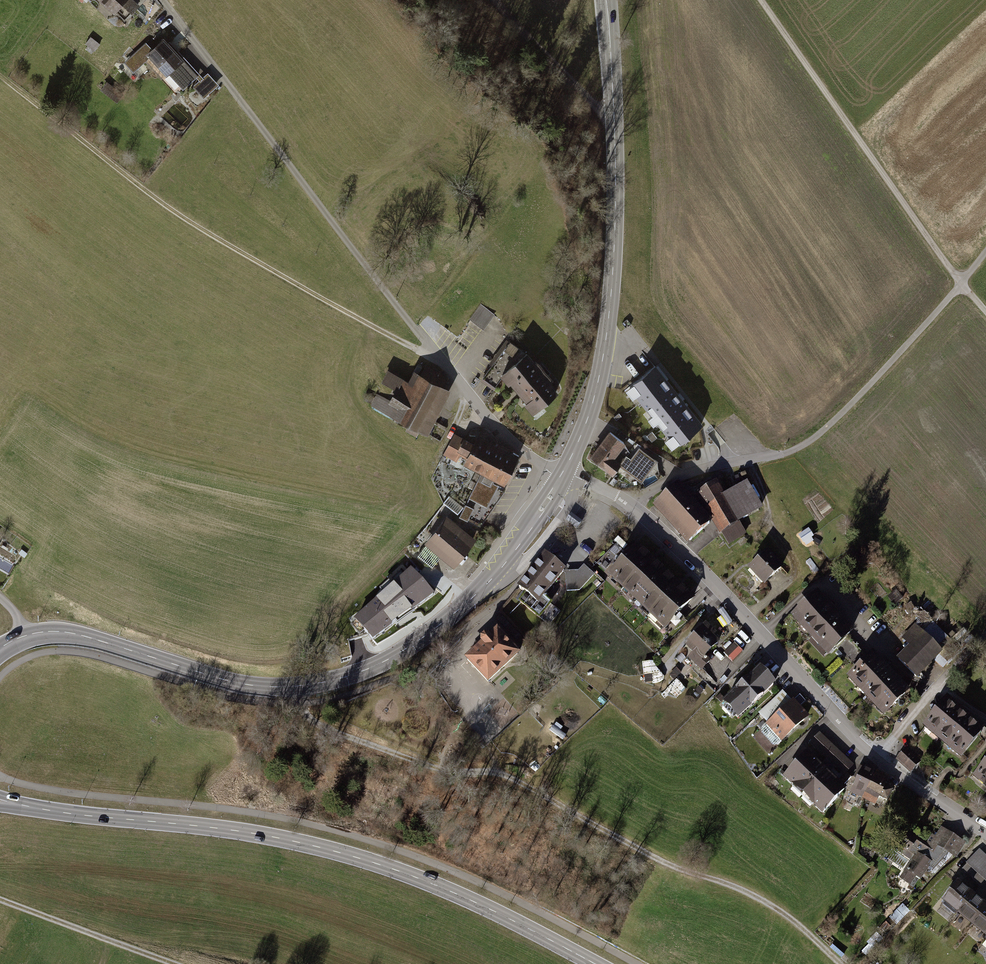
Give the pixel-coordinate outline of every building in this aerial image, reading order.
[(130,0),(94,0),(115,19),(124,10),(131,16),(139,7),(130,0)] [(110,53),(83,33),(75,43),(102,63),(110,53)] [(200,78),(164,40),(152,52),(144,44),(123,64),(135,77),(149,64),(180,97),(200,78)] [(205,97),(220,83),(209,72),(194,85),(205,97)] [(122,96),(107,84),(103,90),(117,102),(122,96)] [(470,318),(484,329),(495,314),(481,304),(470,318)] [(526,401),(532,410),(558,389),(549,379),(551,377),(537,361),(535,363),(527,352),(526,353),(521,350),(522,348),(510,340),(485,377),(495,384),(503,373),(509,381),(511,379),(528,400),(526,401)] [(654,366),(628,387),(676,447),(702,426),(654,366)] [(374,409),(428,438),(452,394),(416,374),(410,386),(404,382),(392,403),(380,396),(374,409)] [(611,430),(590,454),(602,464),(604,461),(613,470),(621,461),(614,454),(625,442),(611,430)] [(481,473),(486,476),(499,449),(479,439),(475,446),(456,437),(446,455),(458,462),(462,455),(469,458),(465,465),(481,473)] [(519,459),(499,449),(486,476),(481,473),(468,498),(487,508),(498,486),(493,483),(494,480),(506,486),(519,459)] [(639,477),(653,458),(641,449),(634,459),(630,456),(623,466),(639,477)] [(713,487),(694,498),(718,538),(722,536),(729,547),(744,538),(736,525),(759,511),(744,486),(721,499),(713,487)] [(675,490),(650,512),(684,549),(708,527),(675,490)] [(476,543),(448,521),(419,558),(432,568),(441,557),(456,569),(476,543)] [(692,599),(637,547),(611,574),(666,626),(692,599)] [(751,567),(764,581),(781,566),(767,552),(751,567)] [(520,587),(538,601),(564,569),(546,555),(520,587)] [(585,577),(592,577),(591,569),(566,570),(567,591),(586,590),(585,577)] [(388,606),(397,620),(439,592),(427,574),(395,595),(392,592),(381,600),(386,607),(388,606)] [(817,594),(794,615),(828,652),(852,630),(817,594)] [(543,596),(538,602),(530,596),(525,604),(539,615),(550,601),(543,596)] [(547,621),(559,612),(552,604),(541,614),(547,621)] [(718,634),(707,623),(685,645),(693,653),(689,658),(702,672),(712,662),(707,657),(721,643),(715,637),(718,634)] [(467,659),(488,682),(517,653),(497,631),(490,638),(488,637),(487,636),(484,636),(483,637),(475,645),(478,649),(467,659)] [(899,657),(918,676),(941,651),(923,633),(899,657)] [(722,650),(734,661),(743,651),(731,640),(722,650)] [(873,654),(849,675),(885,713),(908,691),(873,654)] [(726,701),(739,716),(774,683),(761,669),(726,701)] [(675,696),(686,690),(680,680),(669,686),(675,696)] [(926,726),(961,754),(983,728),(947,700),(926,726)] [(767,724),(781,739),(807,716),(793,701),(767,724)] [(853,765),(820,734),(811,743),(844,774),(853,765)] [(921,761),(906,747),(895,759),(911,773),(921,761)] [(807,753),(786,776),(823,811),(845,788),(807,753)] [(985,784),(985,763),(976,775),(985,784)] [(851,793),(863,799),(876,772),(864,766),(851,793)] [(863,799),(874,805),(879,796),(887,800),(892,790),(884,786),(888,778),(876,772),(863,799)] [(965,843),(942,828),(936,837),(932,835),(927,844),(904,829),(895,844),(908,852),(906,856),(913,860),(901,878),(910,884),(915,875),(920,879),(928,868),(935,872),(952,854),(956,857),(965,843)] [(960,872),(979,888),(985,880),(985,861),(976,853),(960,872)] [(958,883),(943,901),(985,935),(985,905),(958,883)]
